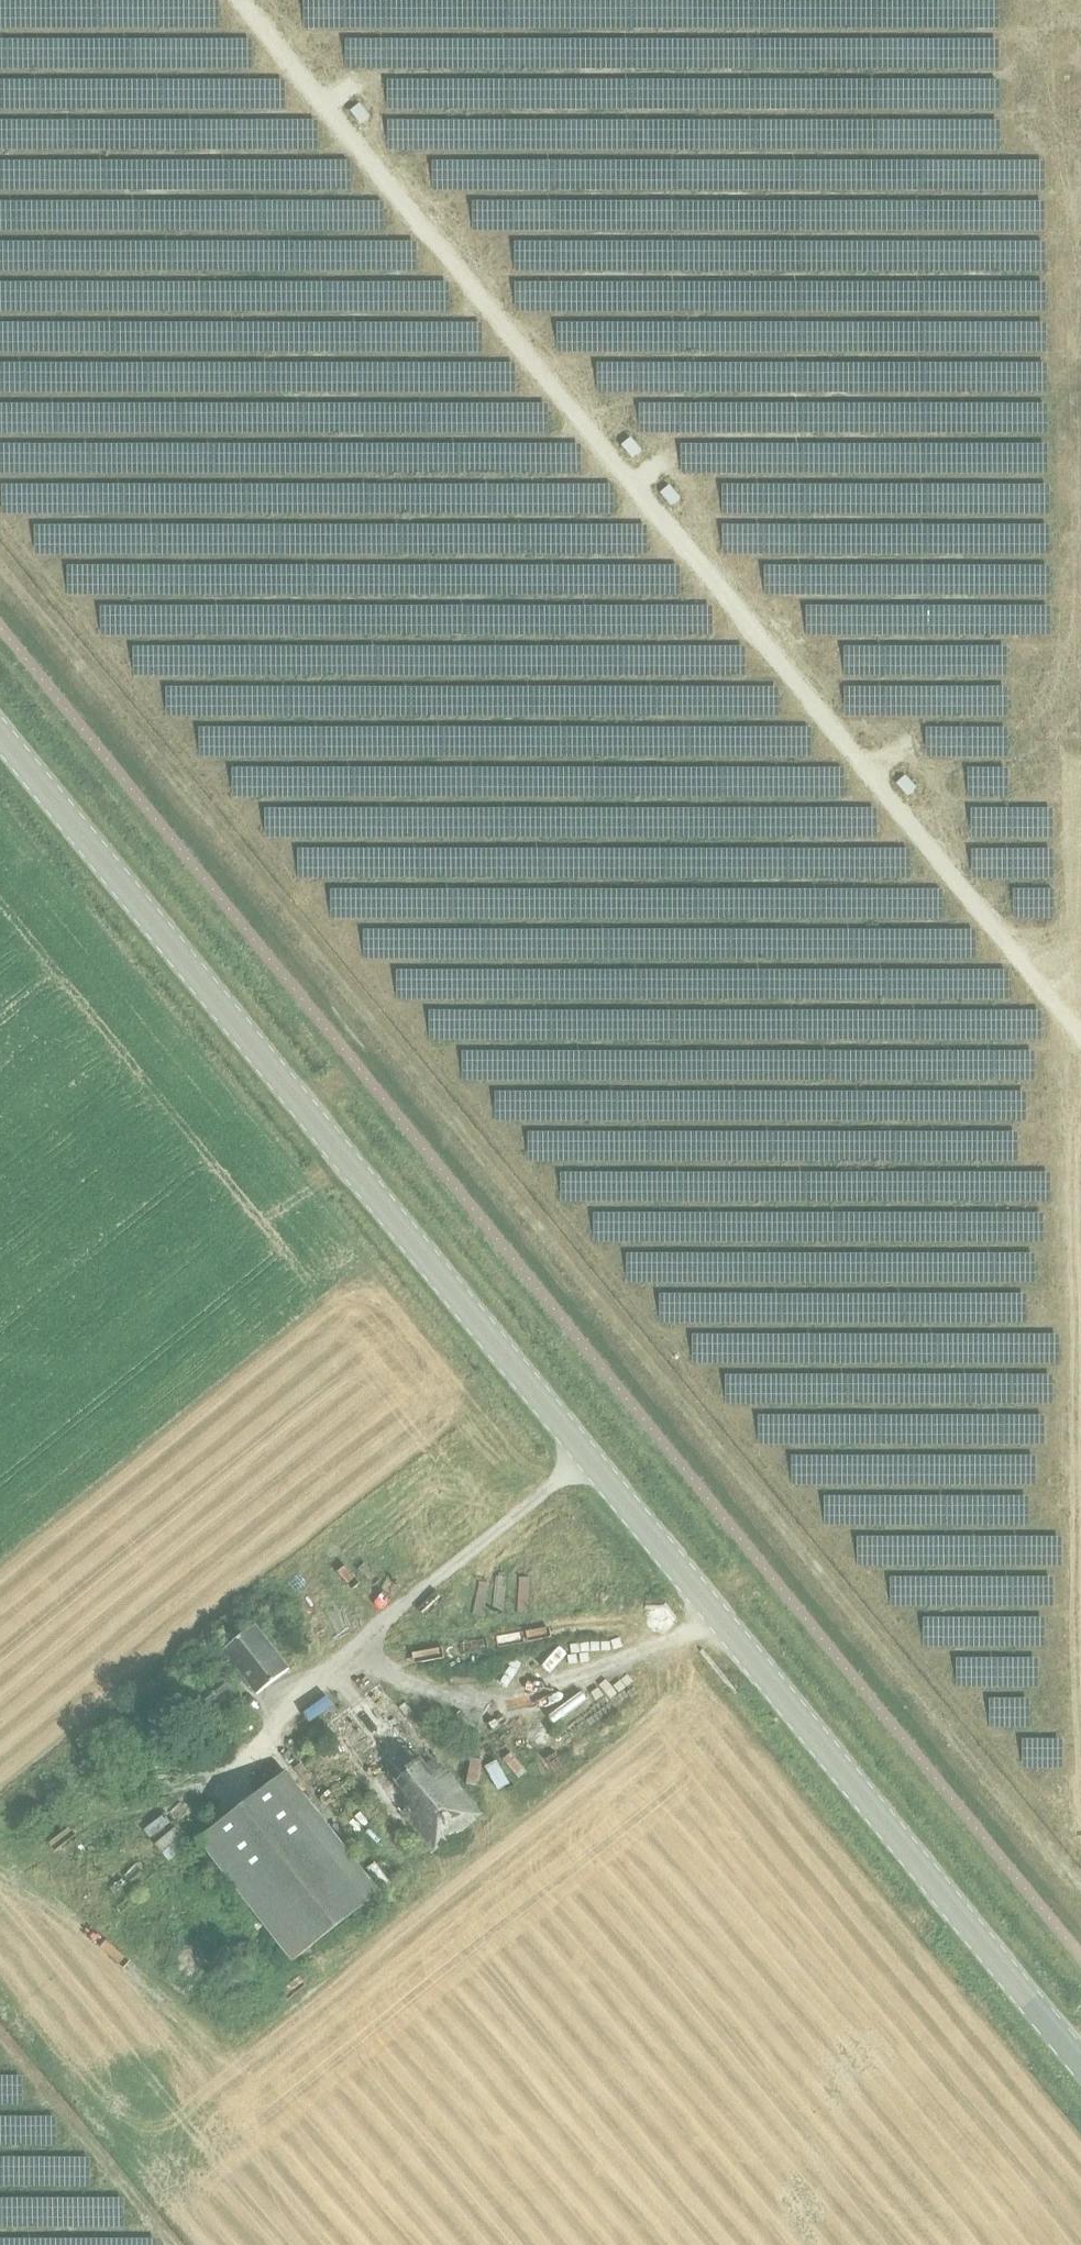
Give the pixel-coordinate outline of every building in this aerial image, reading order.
[(326,1640),(336,1635),(326,1615),(317,1620),(326,1640)] [(224,1650),(258,1694),(290,1669),(256,1625),(224,1650)] [(201,1693),(213,1709),(238,1690),(225,1674),(201,1693)] [(331,1722),(433,1853),(482,1814),(380,1684),(331,1722)] [(311,1706),(320,1716),(338,1701),(329,1691),(311,1706)] [(478,1734),(486,1726),(466,1709),(459,1717),(478,1734)] [(297,1772),(309,1767),(302,1749),(291,1753),(297,1772)] [(505,1756),(490,1763),(501,1788),(516,1782),(505,1756)] [(200,1839),(294,1961),(381,1894),(286,1772),(200,1839)] [(367,1824),(384,1815),(377,1803),(360,1812),(367,1824)]
